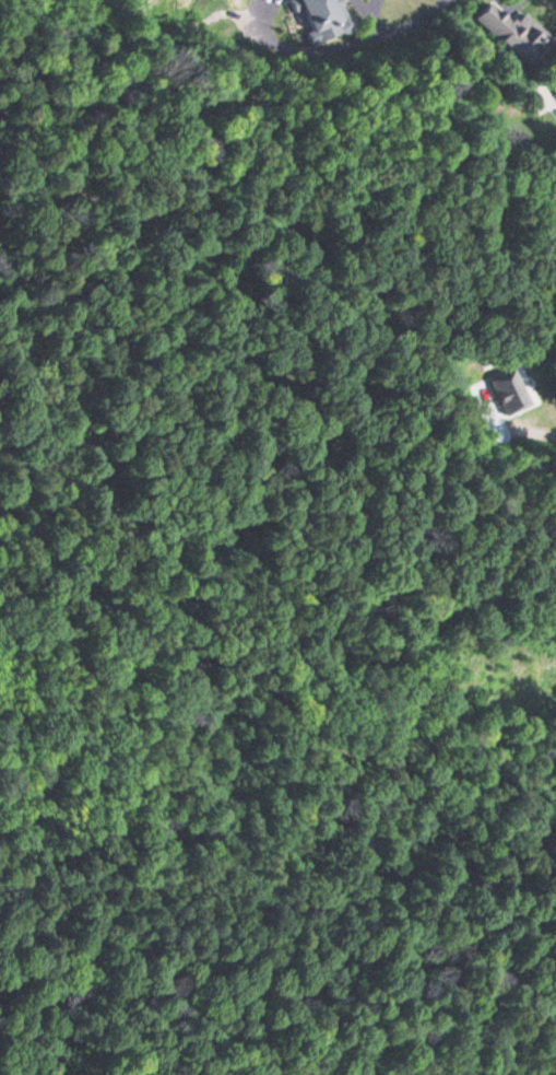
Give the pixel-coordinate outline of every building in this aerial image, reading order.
[(307,30),(306,33),(310,45),(350,30),(339,0),(296,0),(307,30)] [(473,20),(528,65),(550,37),(521,13),(514,21),(489,0),(473,20)] [(512,369),(486,381),(501,416),(528,404),(512,369)]
